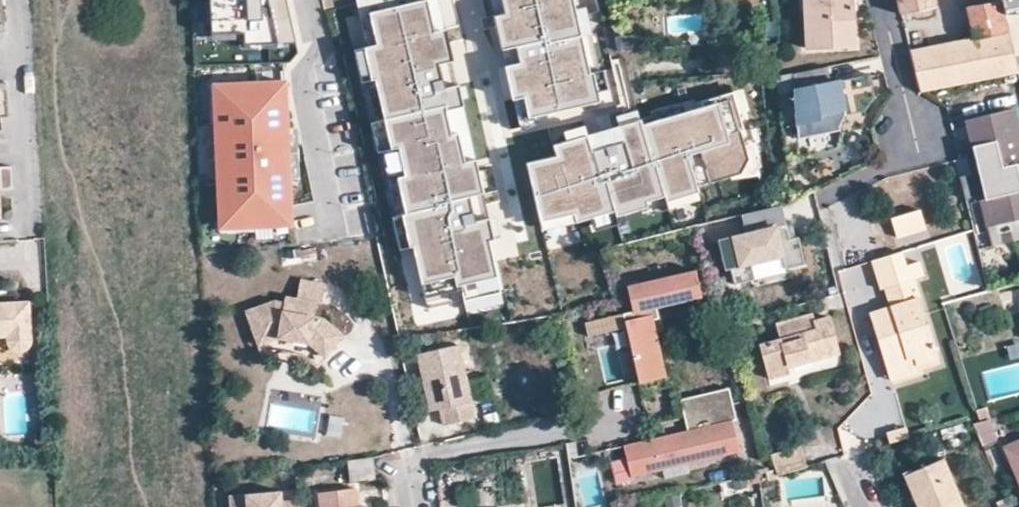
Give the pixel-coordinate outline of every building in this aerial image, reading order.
[(212,34),(245,32),(245,44),(296,42),(287,0),(211,0),(212,34)] [(424,296),(460,288),(463,300),(500,292),(483,217),(475,219),(469,195),(483,192),(475,157),(464,159),(458,131),(451,133),(444,103),(456,101),(439,27),(434,29),(428,0),(411,0),(369,10),(376,42),(363,45),(371,78),(375,77),(390,147),(398,145),(405,174),(397,176),(405,212),(401,212),(409,247),(413,246),(424,296)] [(504,10),(493,12),(513,98),(523,95),(528,116),(601,99),(594,70),(591,71),(575,0),(502,0),(504,10)] [(855,48),(853,0),(805,0),(807,50),(855,48)] [(902,13),(935,5),(934,0),(899,0),(900,6),(902,13)] [(967,4),(966,4),(974,38),(911,50),(920,92),(1018,72),(1018,70),(1010,34),(1005,14),(1001,0),(989,0),(967,4)] [(1005,14),(1018,14),(1018,0),(1001,0),(1005,14)] [(829,68),(795,77),(800,140),(842,132),(838,112),(845,111),(847,117),(867,113),(877,98),(872,76),(840,83),(833,84),(829,68)] [(288,83),(216,86),(217,123),(218,161),(223,161),(224,178),(219,179),(221,229),(256,227),(293,226),(292,181),(290,131),(288,83)] [(540,220),(574,213),(575,220),(615,208),(616,213),(648,203),(646,198),(663,193),(665,198),(697,189),(695,184),(740,171),(747,157),(739,129),(742,128),(733,95),(642,122),(640,118),(553,143),(556,154),(527,161),(540,220)] [(977,173),(990,171),(995,196),(978,200),(983,227),(1018,220),(1018,189),(1014,166),(1018,165),(1018,144),(1012,110),(966,119),(977,173)] [(290,131),(292,181),(302,181),(300,131),(290,131)] [(10,167),(0,167),(0,191),(11,190),(10,167)] [(966,175),(961,176),(967,199),(972,197),(966,175)] [(780,207),(741,217),(745,235),(718,242),(725,271),(730,270),(733,286),(754,281),(750,264),(781,257),(784,271),(804,266),(797,239),(788,241),(780,207)] [(920,209),(892,218),(897,237),(926,229),(920,209)] [(903,251),(874,260),(883,288),(887,286),(893,306),(870,313),(886,364),(914,357),(917,365),(940,358),(915,278),(925,275),(920,261),(907,265),(903,251)] [(403,254),(406,285),(415,284),(411,253),(403,254)] [(701,299),(694,273),(627,289),(633,314),(623,316),(626,328),(640,387),(666,381),(652,322),(658,321),(656,310),(701,299)] [(310,342),(326,355),(343,334),(324,317),(314,316),(316,302),(321,303),(325,283),(300,278),(297,298),(285,296),(284,302),(275,300),(246,310),(259,344),(278,337),(310,342)] [(30,343),(29,302),(0,304),(0,336),(6,336),(7,345),(9,347),(11,349),(15,351),(18,351),(21,351),(24,350),(27,348),(29,345),(30,343)] [(781,339),(761,344),(770,378),(790,373),(789,369),(840,356),(830,319),(816,322),(814,314),(777,323),(781,339)] [(626,328),(623,316),(589,324),(592,336),(626,328)] [(318,365),(326,355),(310,342),(278,337),(259,344),(264,356),(280,350),(304,354),(318,365)] [(443,423),(475,415),(458,342),(418,351),(430,409),(439,407),(443,423)] [(919,372),(917,365),(914,357),(886,364),(891,380),(919,372)] [(731,405),(727,389),(679,402),(682,417),(731,405)] [(731,405),(682,417),(686,432),(622,449),(630,480),(739,452),(732,423),(735,422),(731,405)] [(1000,416),(989,420),(990,420),(993,428),(1004,423),(1001,416),(1000,416)] [(990,420),(989,420),(981,422),(973,424),(982,445),(997,439),(993,428),(990,420)] [(888,432),(891,442),(911,437),(908,427),(888,432)] [(1005,446),(1018,476),(1018,440),(1005,446)] [(777,472),(807,465),(802,445),(771,453),(775,467),(777,472)] [(913,494),(919,506),(963,506),(943,459),(913,472),(921,491),(914,494),(913,494)] [(350,481),(374,477),(372,460),(348,463),(350,481)] [(906,475),(913,494),(914,494),(921,491),(913,472),(906,475)] [(229,493),(231,506),(299,506),(298,497),(283,499),(282,488),(229,493)] [(354,490),(319,494),(321,506),(357,506),(354,490)]
